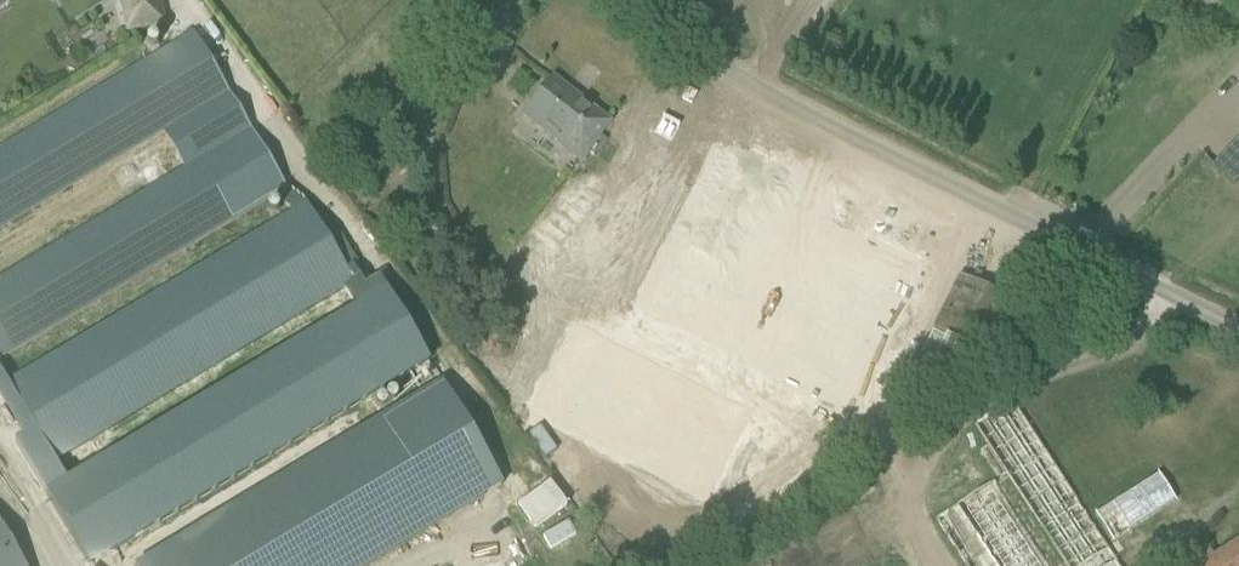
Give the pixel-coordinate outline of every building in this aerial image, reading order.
[(126,35),(166,26),(161,0),(119,0),(126,35)] [(0,150),(0,230),(162,132),(184,170),(0,280),(0,360),(272,196),(294,212),(8,384),(55,463),(260,339),(345,289),(355,306),(270,356),(44,493),(88,565),(95,565),(429,364),(385,289),(378,279),(365,287),(359,279),(353,282),(306,204),(286,188),(193,34),(0,150)] [(553,81),(538,100),(530,110),(563,135),(559,140),(582,158),(609,123),(553,81)] [(673,114),(537,413),(593,438),(593,456),(695,502),(710,469),(703,466),(710,449),(726,449),(742,414),(751,414),(778,355),(788,355),(812,366),(806,379),(815,384),(816,397),(843,410),(867,410),(891,358),(891,353),(872,344),(872,317),(916,317),(940,265),(843,221),(855,195),(673,114)] [(1211,164),(1233,186),(1235,184),(1238,180),(1238,156),(1228,146),(1213,163),(1211,164)] [(933,328),(971,347),(989,355),(1014,303),(959,276),(933,328)] [(936,335),(910,386),(938,400),(963,349),(936,335)] [(140,565),(379,565),(505,490),(443,386),(140,565)] [(990,447),(982,453),(1001,482),(1009,477),(1068,565),(1120,565),(1011,401),(975,425),(990,447)] [(1158,474),(1095,514),(1112,541),(1175,501),(1158,474)] [(520,503),(537,530),(575,506),(558,479),(520,503)] [(994,481),(936,519),(967,565),(1050,565),(994,481)] [(554,551),(582,533),(572,518),(544,536),(554,551)] [(1187,565),(1238,565),(1238,542),(1214,558),(1210,552),(1187,565)]
